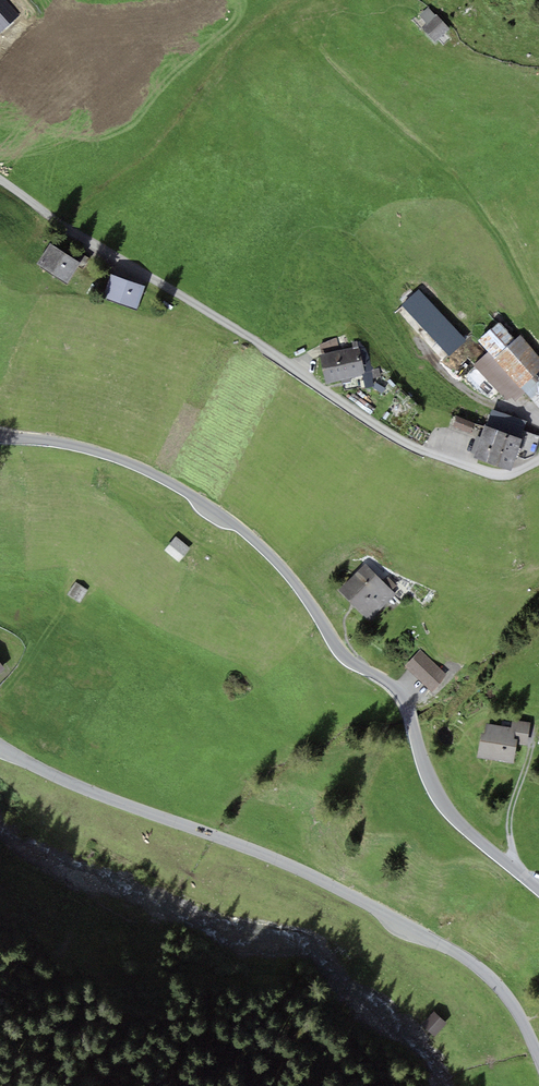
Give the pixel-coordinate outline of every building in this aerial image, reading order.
[(20,15),(7,0),(0,0),(0,32),(20,15)] [(419,16),(427,23),(435,15),(427,8),(419,16)] [(435,42),(449,28),(436,14),(435,15),(427,23),(422,28),(435,42)] [(80,263),(50,244),(37,265),(67,284),(80,263)] [(145,286),(111,274),(102,297),(137,310),(145,286)] [(467,341),(418,289),(401,305),(449,357),(467,341)] [(520,336),(515,340),(499,322),(478,340),(488,352),(474,365),(507,401),(512,397),(515,400),(525,391),(531,398),(538,391),(538,357),(520,336)] [(320,345),(322,355),(340,351),(337,338),(320,345)] [(322,355),(320,355),(326,383),(366,374),(359,346),(340,351),(322,355)] [(493,410),(486,426),(520,439),(523,431),(526,422),(493,410)] [(475,423),(457,416),(453,427),(471,434),(475,423)] [(486,426),(484,425),(473,457),(511,471),(516,457),(522,439),(520,439),(486,426)] [(523,431),(520,439),(522,439),(516,457),(524,460),(533,456),(538,440),(538,436),(523,431)] [(194,552),(179,541),(170,554),(185,565),(194,552)] [(383,582),(365,563),(338,590),(369,621),(396,595),(392,590),(383,582)] [(383,582),(392,590),(396,586),(388,577),(383,582)] [(82,588),(68,580),(61,593),(76,600),(82,588)] [(447,676),(420,649),(404,665),(431,691),(447,676)] [(516,744),(527,746),(530,722),(512,720),(511,727),(516,728),(514,739),(517,739),(516,744)] [(477,758),(514,763),(516,744),(517,739),(514,739),(516,728),(511,727),(486,724),(485,735),(480,734),(477,758)] [(440,1019),(426,1008),(416,1021),(429,1032),(440,1019)]
